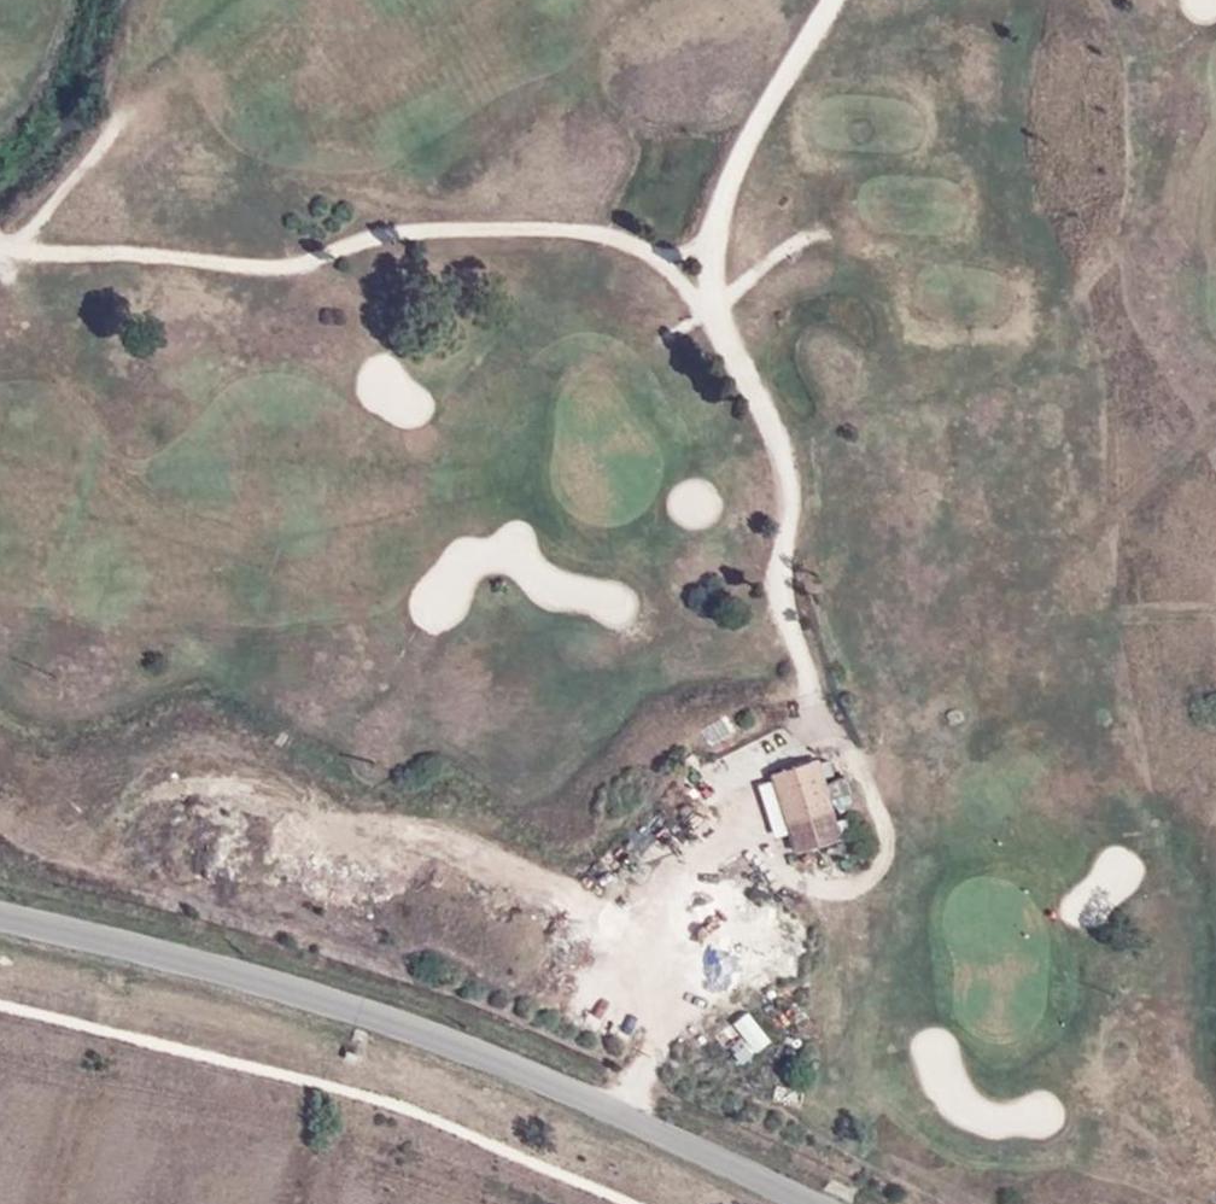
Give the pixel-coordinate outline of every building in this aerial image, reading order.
[(769,772),(772,782),(788,834),(795,852),(843,838),(818,759),(769,772)] [(752,788),(767,841),(788,834),(772,782),(752,788)] [(751,1009),(716,1033),(735,1062),(771,1039),(751,1009)]
